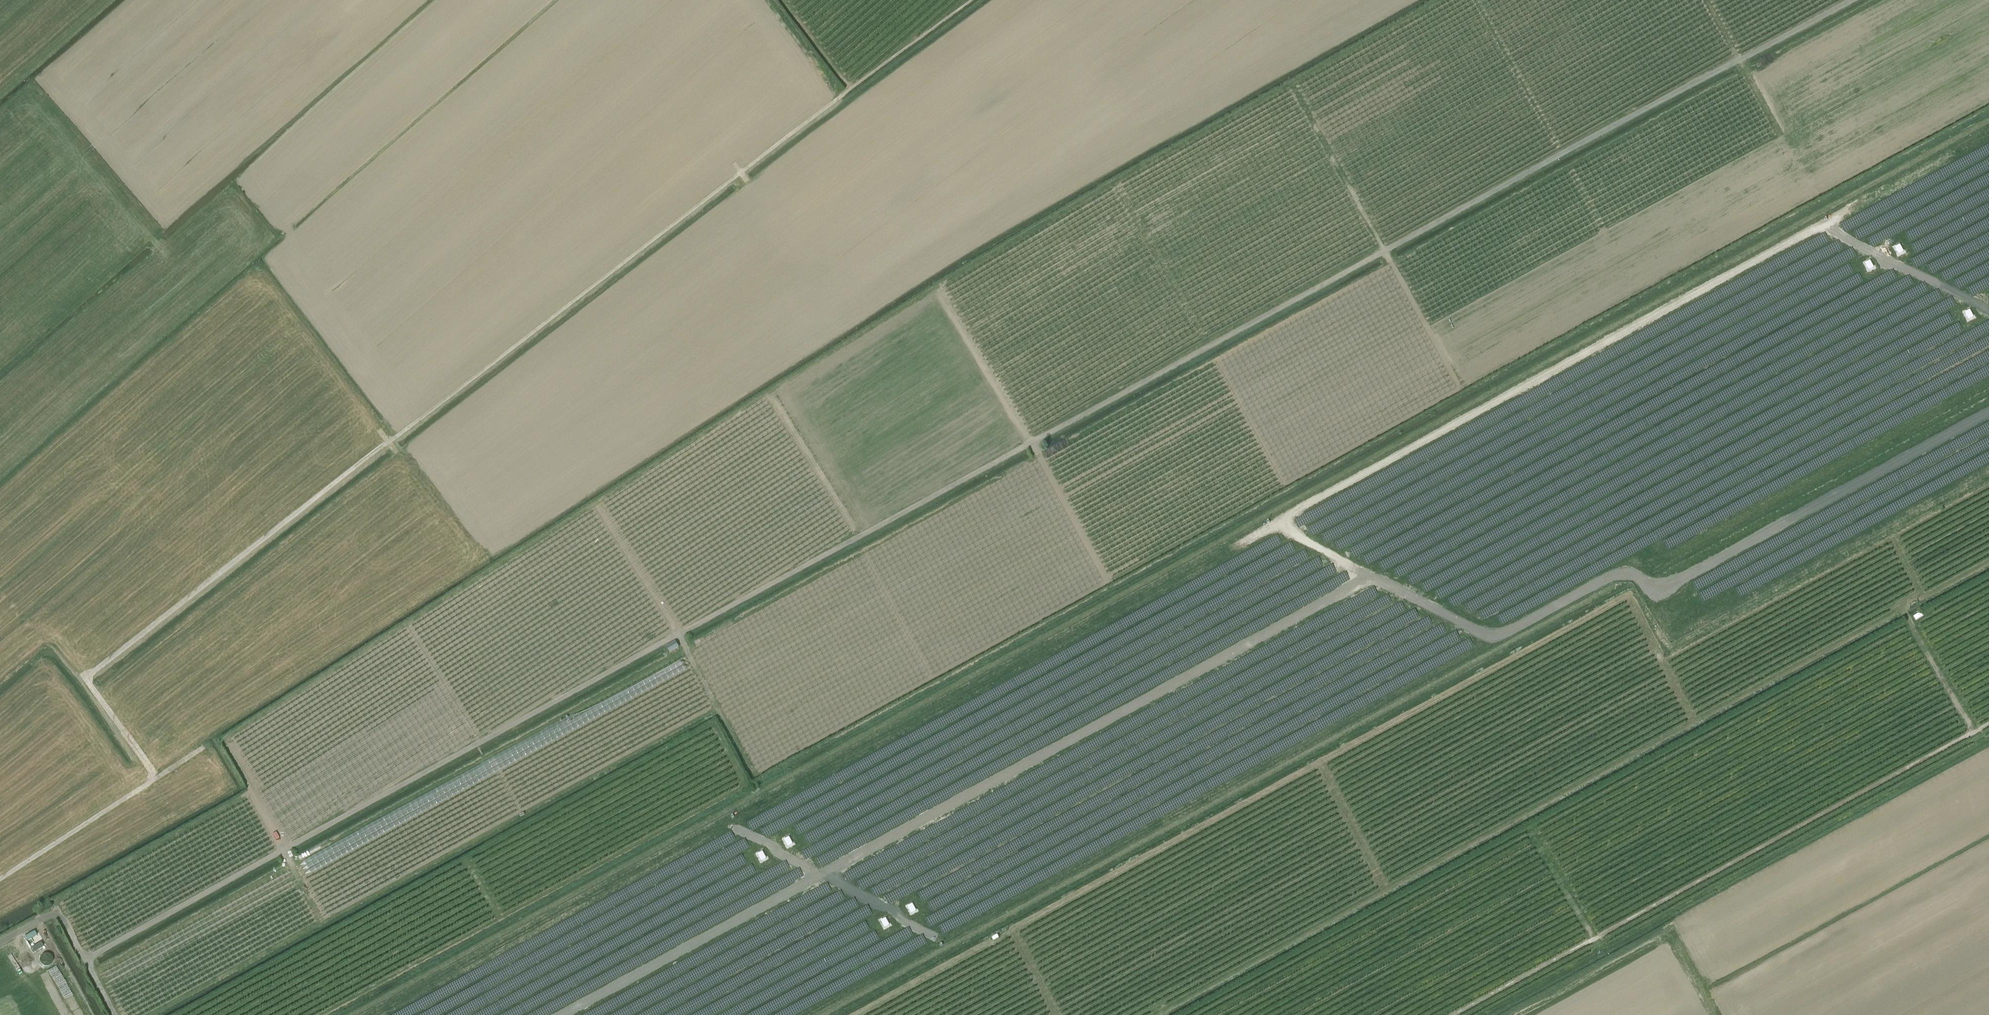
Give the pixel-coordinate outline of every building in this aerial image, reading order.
[(677,640),(667,644),(670,651),(679,647),(677,640)]
